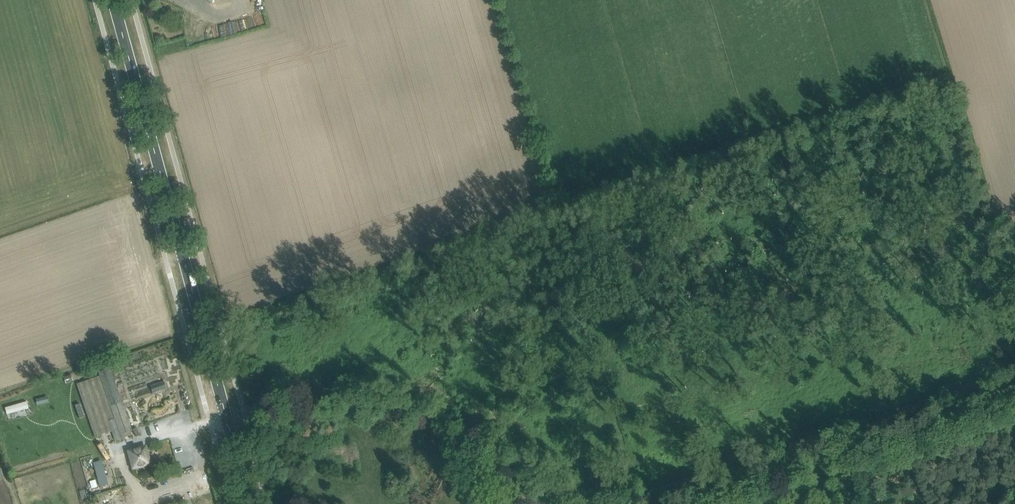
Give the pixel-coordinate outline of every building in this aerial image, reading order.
[(131,432),(133,431),(111,368),(99,372),(100,376),(76,384),(95,437),(112,431),(115,441),(122,439),(121,435),(131,432)] [(71,374),(64,377),(66,383),(73,381),(71,374)] [(7,415),(30,410),(28,401),(5,406),(7,415)] [(138,466),(139,467),(145,465),(145,464),(149,463),(145,447),(129,451),(134,467),(138,466)] [(93,461),(98,485),(107,484),(102,459),(93,461)]
